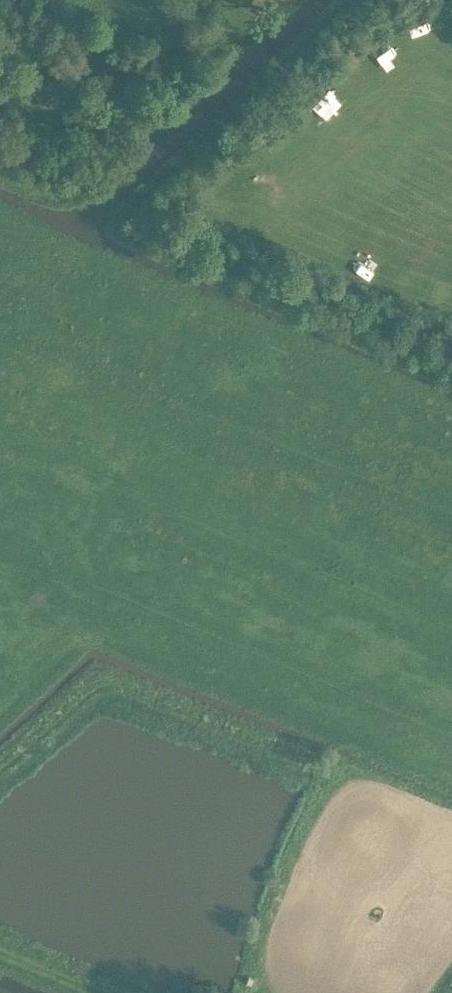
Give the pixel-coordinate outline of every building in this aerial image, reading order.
[(327,119),(342,104),(330,91),(314,106),(327,119)] [(352,252),(346,268),(365,275),(371,259),(352,252)]
